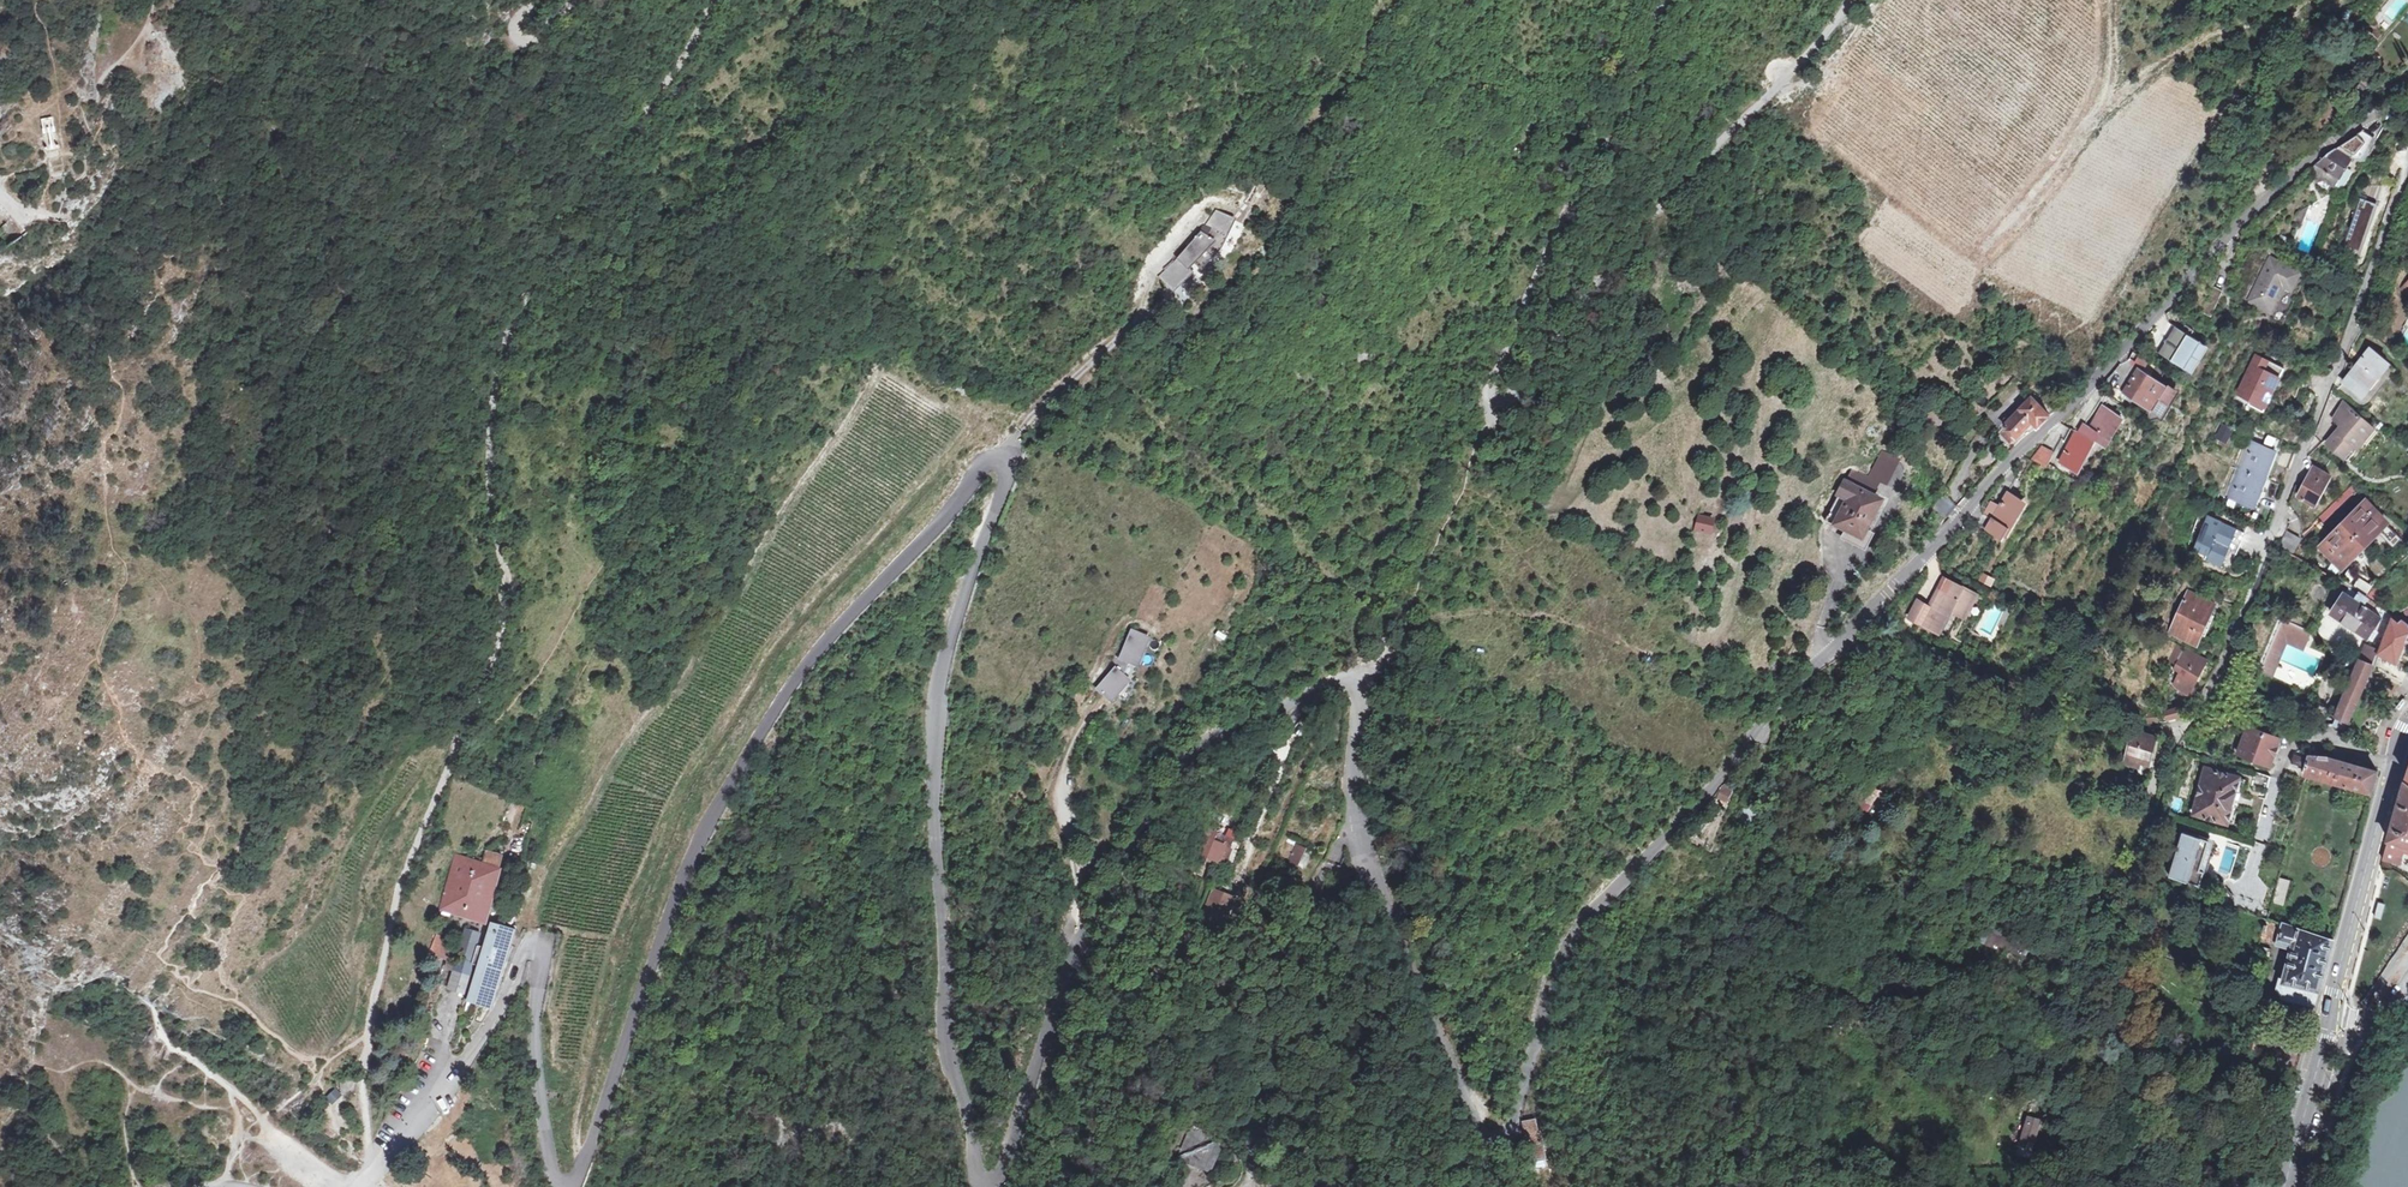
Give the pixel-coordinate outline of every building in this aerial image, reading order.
[(54,114),(42,117),(49,148),(52,147),(58,146),(61,145),(54,114)] [(2333,197),(2337,189),(2352,157),(2344,153),(2349,147),(2358,151),(2370,135),(2363,130),(2317,161),(2310,172),(2317,176),(2315,178),(2316,184),(2328,184),(2323,192),(2333,197)] [(2349,250),(2368,254),(2376,205),(2358,202),(2349,250)] [(2302,224),(2306,210),(2299,213),(2296,222),(2302,224)] [(1200,234),(1178,257),(1188,267),(1194,262),(1200,267),(1220,247),(1233,222),(1214,211),(1200,234)] [(2263,239),(2273,222),(2266,218),(2255,236),(2263,239)] [(1188,267),(1178,257),(1158,277),(1172,291),(1192,271),(1188,267)] [(2270,313),(2283,289),(2290,292),(2299,275),(2270,260),(2247,302),(2270,313)] [(2209,311),(2219,285),(2208,281),(2198,307),(2209,311)] [(1499,323),(1505,313),(1498,310),(1493,320),(1499,323)] [(2174,362),(2184,368),(2201,342),(2191,336),(2175,328),(2158,352),(2174,362)] [(2361,395),(2387,362),(2370,348),(2344,382),(2361,395)] [(2134,363),(2144,369),(2150,361),(2140,354),(2134,363)] [(2249,402),(2248,405),(2260,411),(2280,369),(2259,358),(2239,398),(2249,402)] [(2158,397),(2165,386),(2139,369),(2123,391),(2150,409),(2158,397)] [(2165,386),(2158,397),(2167,403),(2174,392),(2165,386)] [(2036,400),(2033,397),(2012,418),(2011,417),(2010,417),(2009,417),(2008,417),(2007,417),(2007,418),(2006,418),(2005,419),(2005,420),(2004,420),(2004,421),(2004,422),(2004,423),(2005,424),(2005,425),(2008,428),(2003,434),(2011,442),(2017,436),(2017,437),(2035,420),(2039,424),(2050,414),(2036,400)] [(2158,397),(2150,409),(2159,414),(2167,403),(2158,397)] [(2344,459),(2355,447),(2358,451),(2366,443),(2362,440),(2374,428),(2344,401),(2333,419),(2341,426),(2326,443),(2344,459)] [(2081,470),(2097,441),(2105,445),(2122,417),(2103,406),(2091,427),(2086,425),(2081,432),(2080,431),(2062,461),(2081,470)] [(1999,430),(2003,434),(2008,428),(2005,425),(1999,430)] [(2222,425),(2215,440),(2230,446),(2236,431),(2222,425)] [(2263,430),(2257,446),(2276,453),(2280,440),(2263,430)] [(2228,498),(2236,501),(2256,508),(2276,453),(2257,446),(2249,442),(2228,498)] [(2047,464),(2056,449),(2043,444),(2031,456),(2047,464)] [(1881,482),(1891,472),(1884,466),(1873,478),(1881,482)] [(2313,505),(2330,475),(2313,467),(2297,496),(2313,505)] [(1856,478),(1853,483),(1871,493),(1874,488),(1856,478)] [(1871,493),(1853,483),(1847,480),(1827,517),(1848,529),(1862,537),(1883,500),(1871,493)] [(2324,524),(2334,514),(2338,509),(2352,495),(2347,490),(2333,504),(2318,519),(2324,524)] [(2001,503),(1987,527),(2004,538),(2026,501),(2008,492),(2001,503)] [(1933,508),(1945,519),(1955,508),(1943,497),(1933,508)] [(1977,522),(1987,527),(2001,503),(1992,498),(1984,513),(1977,522)] [(2256,508),(2236,501),(2232,512),(2251,521),(2256,508)] [(2342,567),(2386,523),(2364,502),(2320,546),(2342,567)] [(1710,532),(1714,519),(1700,515),(1696,528),(1710,532)] [(2207,559),(2208,555),(2221,560),(2225,550),(2236,555),(2240,546),(2228,541),(2229,539),(2241,543),(2245,532),(2217,521),(2213,531),(2204,528),(2194,554),(2207,559)] [(2293,553),(2301,539),(2286,531),(2278,545),(2293,553)] [(625,569),(618,566),(607,588),(615,592),(625,569)] [(1991,586),(1994,579),(1982,573),(1978,580),(1991,586)] [(2367,594),(2369,591),(2372,587),(2357,578),(2352,585),(2367,594)] [(2244,590),(2247,583),(2240,580),(2237,587),(2244,590)] [(1908,618),(1940,634),(1946,623),(1955,628),(1961,619),(1963,620),(1977,595),(1953,582),(1946,593),(1939,589),(1930,607),(1917,600),(1908,618)] [(2196,645),(2201,634),(2205,636),(2214,616),(2210,614),(2215,604),(2188,592),(2170,632),(2196,645)] [(2372,635),(2376,628),(2383,617),(2373,611),(2377,604),(2360,594),(2355,600),(2344,592),(2330,614),(2369,639),(2372,635)] [(2402,609),(2398,611),(2399,613),(2395,614),(2399,618),(2406,613),(2402,609)] [(2402,619),(2400,622),(2393,616),(2387,631),(2380,649),(2380,651),(2366,686),(2381,692),(2395,659),(2397,660),(2406,639),(2407,639),(2407,625),(2402,619)] [(1946,623),(1940,634),(1950,638),(1955,628),(1946,623)] [(2284,623),(2280,631),(2294,636),(2293,639),(2307,645),(2312,634),(2284,623)] [(1785,632),(1777,628),(1773,636),(1782,639),(1785,632)] [(2376,628),(2372,635),(2376,638),(2380,631),(2376,628)] [(1149,639),(1129,631),(1121,650),(1124,651),(1120,660),(1127,663),(1137,667),(1149,639)] [(2294,636),(2280,631),(2265,665),(2277,670),(2280,664),(2282,661),(2288,647),(2304,653),(2306,648),(2307,645),(2293,639),(2294,636)] [(2167,661),(2174,664),(2182,649),(2175,645),(2167,661)] [(2366,645),(2360,660),(2373,666),(2379,651),(2366,645)] [(2182,649),(2174,664),(2180,667),(2178,673),(2173,683),(2178,690),(2180,691),(2189,694),(2192,685),(2194,686),(2204,665),(2201,663),(2204,657),(2183,646),(2182,649)] [(1127,663),(1120,660),(1114,658),(1112,664),(1106,671),(1110,676),(1116,670),(1122,676),(1127,663)] [(2373,666),(2360,660),(2336,716),(2337,716),(2335,722),(2347,727),(2373,666)] [(2180,667),(2174,664),(2172,670),(2178,673),(2180,667)] [(2261,674),(2274,680),(2277,672),(2264,666),(2261,674)] [(1110,676),(1098,690),(1110,701),(1128,681),(1122,676),(1116,670),(1110,676)] [(2189,694),(2180,691),(2179,694),(2191,699),(2196,687),(2194,686),(2192,685),(2189,694)] [(2398,705),(2402,708),(2407,701),(2407,698),(2406,696),(2398,705)] [(2158,712),(2157,722),(2167,720),(2165,709),(2158,712)] [(2147,721),(2157,722),(2158,712),(2149,711),(2147,721)] [(2269,767),(2280,738),(2249,725),(2237,754),(2269,767)] [(2156,738),(2133,732),(2126,764),(2144,768),(2146,764),(2150,765),(2156,738)] [(1963,745),(1951,740),(1947,750),(1952,753),(1959,756),(1964,745),(1963,745)] [(2306,775),(2310,758),(2295,754),(2292,762),(2289,771),(2305,777),(2306,775)] [(2310,756),(2310,758),(2306,775),(2372,793),(2378,771),(2364,767),(2335,759),(2328,758),(2310,756)] [(2240,777),(2206,768),(2194,814),(2205,817),(2228,823),(2228,822),(2233,823),(2234,820),(2245,780),(2240,779),(2240,778),(2240,777)] [(2271,776),(2255,771),(2251,786),(2268,790),(2271,776)] [(2145,783),(2131,778),(2127,793),(2141,797),(2144,786),(2145,783)] [(2405,782),(2393,821),(2388,840),(2407,846),(2407,784),(2405,782)] [(1879,792),(1862,783),(1854,795),(1859,799),(1854,808),(1865,815),(1870,806),(1879,792)] [(1730,792),(1723,789),(1718,799),(1725,802),(1730,792)] [(526,832),(519,830),(513,857),(522,859),(526,841),(524,840),(526,832)] [(2214,844),(2185,834),(2170,876),(2200,886),(2205,873),(2200,871),(2206,856),(2210,857),(2214,844)] [(2388,840),(2386,847),(2389,849),(2402,859),(2404,853),(2407,854),(2407,846),(2388,840)] [(1208,858),(1214,843),(1208,841),(1203,856),(1208,858)] [(1208,858),(1232,867),(1238,853),(1230,849),(1232,846),(1224,843),(1223,846),(1214,843),(1208,858)] [(1281,858),(1298,866),(1305,851),(1288,844),(1281,858)] [(2400,863),(2402,859),(2389,849),(2386,847),(2385,851),(2382,861),(2396,864),(2397,864),(2400,863)] [(485,851),(482,863),(499,868),(503,856),(485,851)] [(1304,869),(1311,854),(1305,851),(1298,866),(1304,869)] [(499,868),(482,863),(455,855),(439,909),(485,922),(500,868),(499,868)] [(2274,892),(2271,902),(2284,906),(2291,881),(2278,877),(2274,892)] [(1355,903),(1363,900),(1359,889),(1358,887),(1350,891),(1355,903)] [(1229,904),(1213,898),(1206,915),(1213,918),(1214,916),(1223,919),(1229,904)] [(492,925),(471,995),(492,1001),(515,925),(497,919),(495,925),(492,925)] [(2333,939),(2267,919),(2266,919),(2260,935),(2295,945),(2286,981),(2283,992),(2316,1001),(2321,984),(2333,939)] [(2021,956),(2028,940),(2020,938),(2000,931),(1988,926),(1981,943),(1992,948),(1993,945),(2000,948),(2001,947),(2021,956)] [(451,939),(437,933),(429,951),(443,957),(451,939)] [(2270,952),(2262,950),(2260,956),(2268,958),(2270,952)] [(1681,960),(1673,956),(1669,965),(1677,969),(1681,960)] [(1973,975),(1965,972),(1962,982),(1969,985),(1971,981),(1973,975)] [(1117,1050),(1107,1048),(1105,1057),(1116,1059),(1117,1050)] [(2291,1061),(2278,1057),(2274,1069),(2288,1073),(2291,1061)] [(358,1075),(343,1078),(346,1094),(352,1091),(354,1090),(355,1088),(357,1085),(357,1083),(358,1080),(358,1075)] [(2039,1086),(2051,1091),(2055,1081),(2044,1077),(2039,1086)] [(346,1095),(339,1088),(330,1096),(337,1104),(346,1095)] [(2033,1143),(2040,1122),(2028,1118),(2019,1146),(2018,1155),(2028,1158),(2033,1143)] [(1535,1122),(1525,1125),(1529,1140),(1530,1143),(1531,1147),(1536,1160),(1544,1158),(1541,1143),(1542,1142),(1541,1134),(1538,1134),(1535,1122)] [(1204,1130),(1192,1126),(1178,1160),(1211,1174),(1222,1149),(1219,1144),(1210,1141),(1212,1136),(1203,1133),(1204,1130)]
